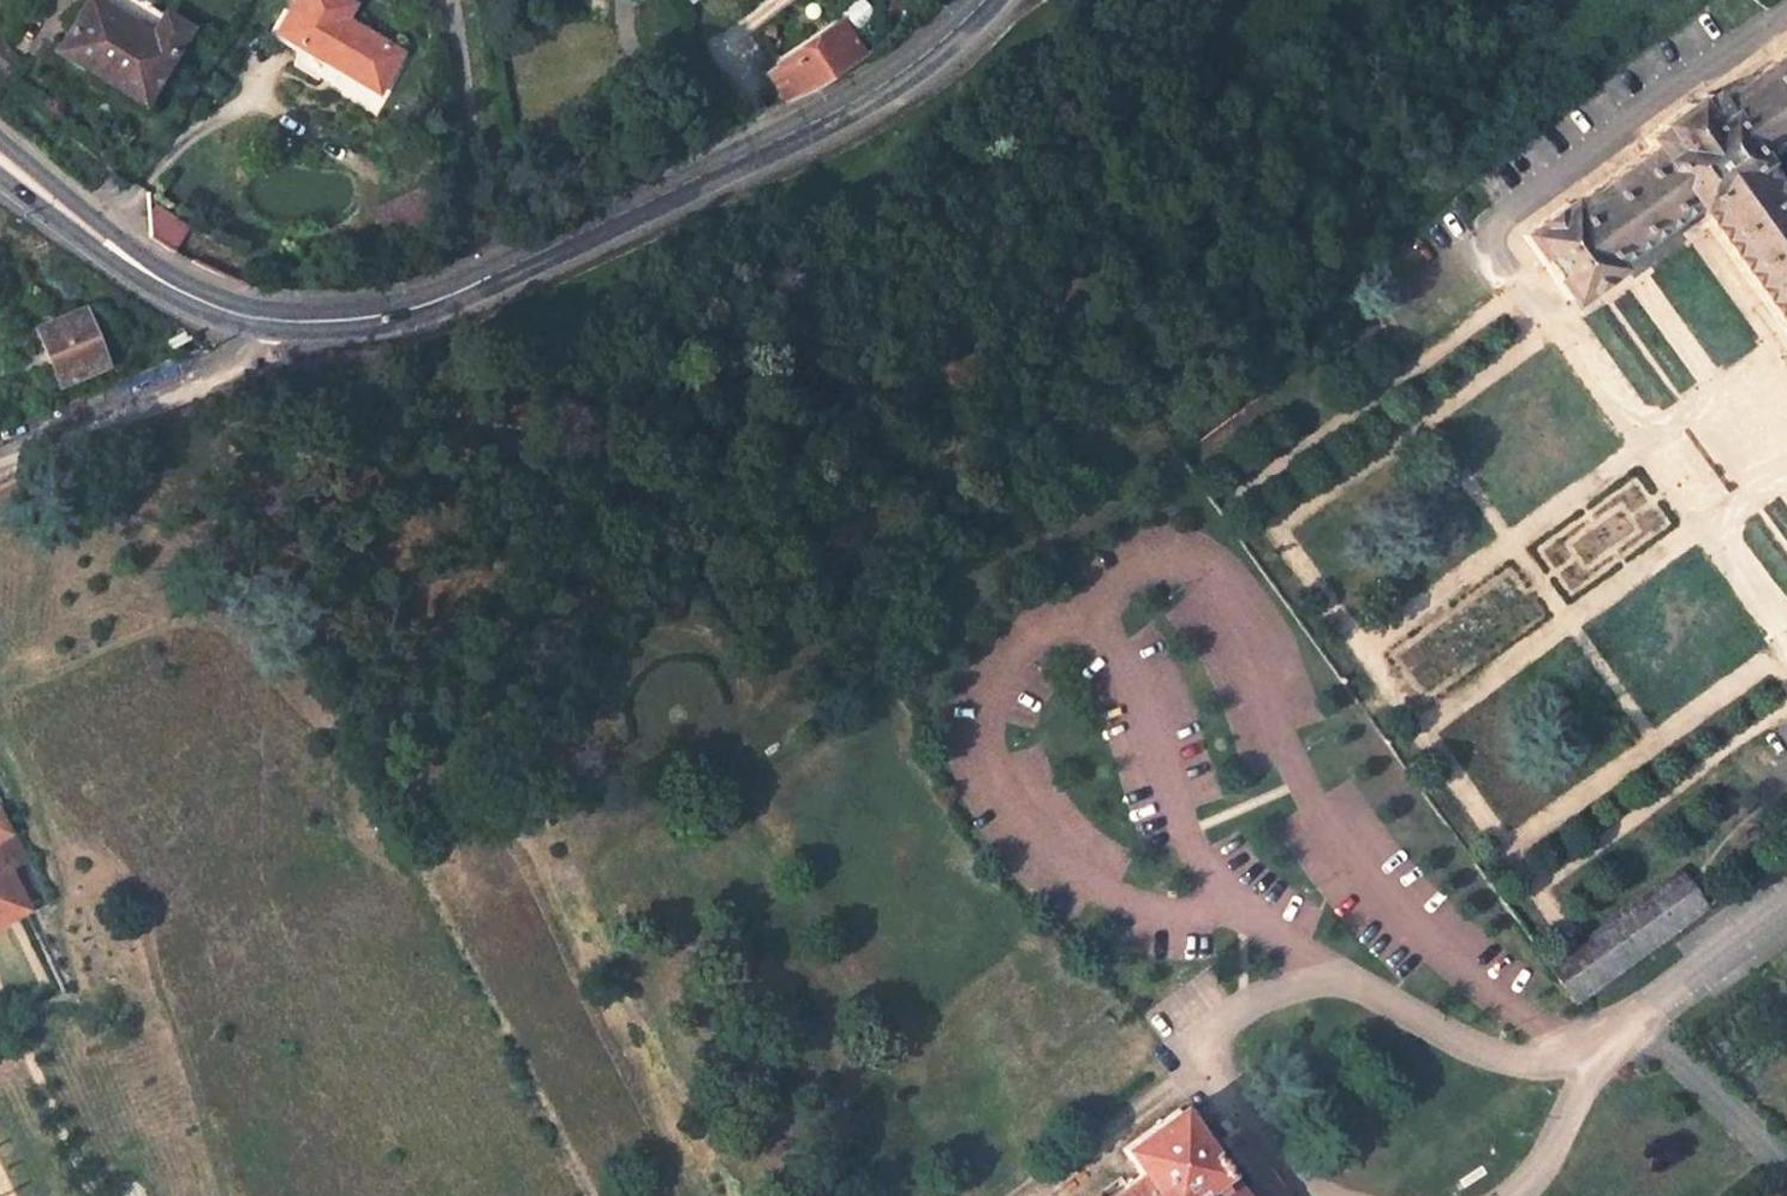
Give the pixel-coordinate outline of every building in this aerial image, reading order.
[(51,51),(145,108),(152,98),(146,95),(62,44),(90,0),(82,0),(51,51)] [(143,0),(90,0),(62,44),(146,95),(189,28),(143,0)] [(353,0),(297,0),(278,32),(303,47),(293,63),(317,77),(331,56),(344,63),(341,69),(378,91),(403,51),(364,28),(362,31),(346,21),(357,2),(353,0)] [(861,0),(846,11),(858,28),(875,16),(861,0)] [(867,57),(844,25),(781,69),(777,63),(763,72),(785,103),(821,83),(867,57)] [(1777,193),(1775,194),(1766,181),(1750,161),(1786,133),(1786,44),(1707,102),(1700,92),(1684,104),(1682,101),(1654,122),(1655,125),(1639,137),(1645,146),(1565,204),(1564,201),(1519,234),(1538,259),(1567,299),(1611,266),(1608,263),(1688,205),(1786,338),(1786,206),(1777,193)] [(15,61),(1,45),(0,45),(0,75),(3,77),(15,61)] [(675,137),(661,131),(654,147),(667,153),(675,137)] [(144,228),(173,246),(184,228),(155,210),(144,228)] [(84,308),(37,327),(47,352),(60,384),(107,365),(84,308)] [(47,352),(30,360),(34,368),(50,362),(47,352)] [(26,909),(6,867),(23,859),(0,814),(0,922),(26,909)] [(1682,867),(1551,963),(1577,998),(1707,904),(1682,867)] [(1175,1109),(1122,1147),(1140,1174),(1109,1195),(1187,1195),(1240,1195),(1175,1109)]
